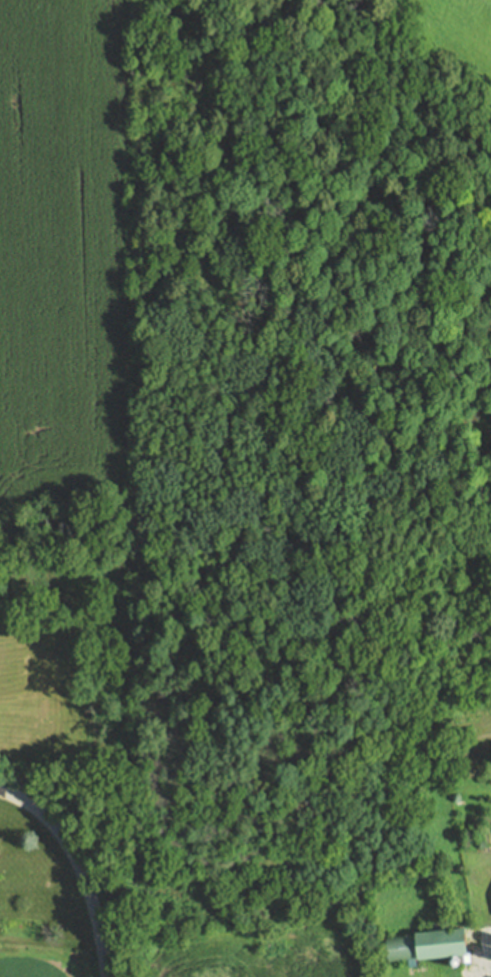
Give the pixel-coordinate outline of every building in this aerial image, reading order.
[(459,930),(381,937),(383,962),(461,955),(459,930)]
